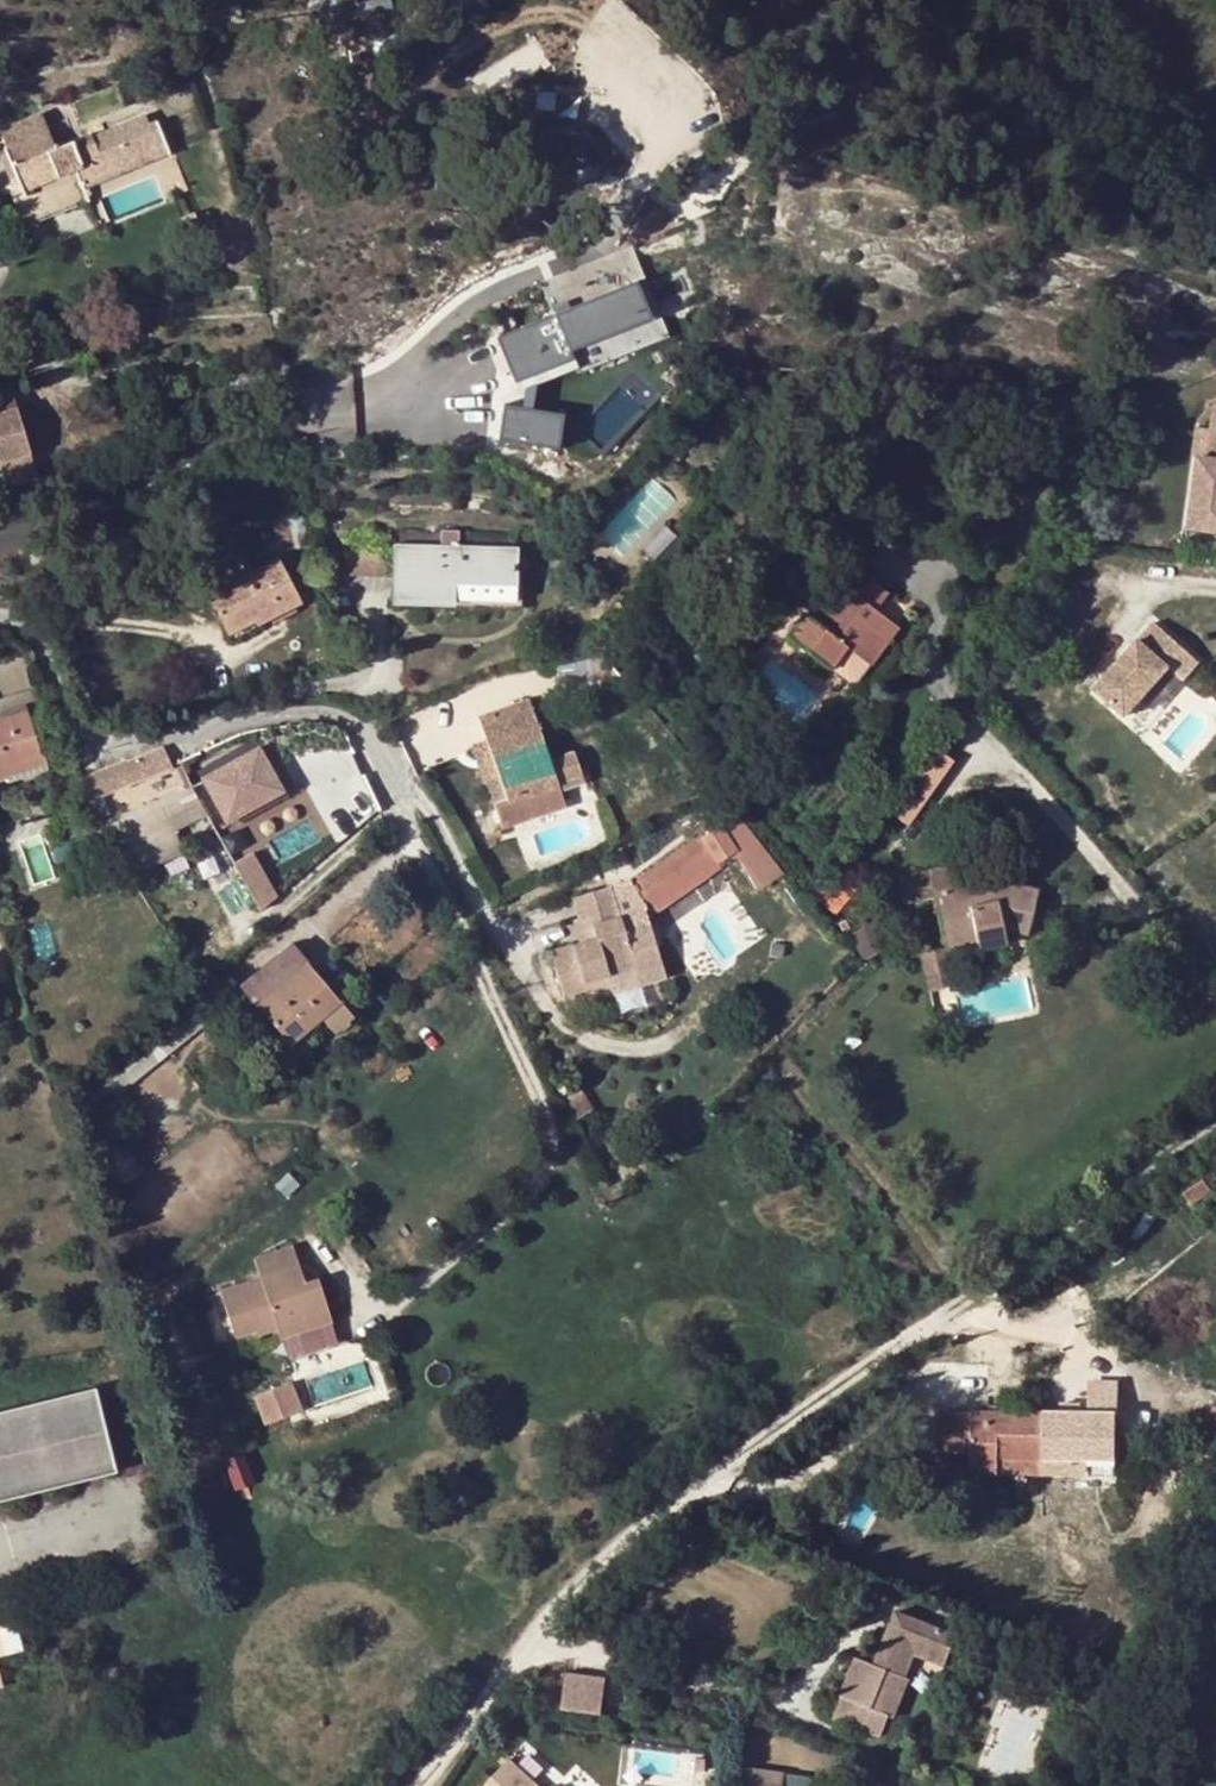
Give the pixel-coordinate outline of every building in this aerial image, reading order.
[(155,121),(146,125),(142,117),(107,133),(106,130),(91,137),(89,136),(54,151),(39,118),(0,133),(0,139),(15,178),(6,182),(24,227),(97,199),(97,196),(151,172),(162,200),(184,191),(155,121)] [(182,219),(189,239),(202,234),(193,214),(182,219)] [(636,280),(495,337),(514,383),(574,359),(571,352),(584,346),(618,333),(652,319),(636,280)] [(652,319),(618,333),(626,353),(668,337),(694,340),(687,322),(652,319)] [(584,346),(571,352),(574,359),(579,372),(593,367),(584,346)] [(16,407),(10,384),(0,387),(0,412),(16,407)] [(496,440),(557,450),(563,414),(502,404),(496,440)] [(1197,458),(1188,529),(1215,532),(1215,405),(1213,405),(1205,459),(1197,458)] [(16,407),(0,412),(0,465),(31,455),(16,407)] [(31,455),(0,465),(0,474),(4,488),(38,478),(31,455)] [(308,543),(304,513),(291,514),(290,517),(293,543),(295,546),(308,543)] [(290,517),(275,519),(277,546),(293,543),(290,517)] [(441,546),(401,545),(401,575),(400,599),(447,599),(447,605),(514,607),(516,548),(457,546),(456,532),(442,531),(441,546)] [(867,558),(846,542),(823,571),(845,588),(853,594),(839,613),(831,607),(818,623),(805,616),(789,637),(829,665),(845,645),(869,662),(887,639),(877,633),(887,618),(873,608),(886,591),(858,571),(867,558)] [(401,575),(401,545),(353,544),(353,574),(401,575)] [(46,555),(42,548),(28,555),(32,562),(46,555)] [(277,560),(207,595),(227,633),(254,620),(256,624),(300,601),(277,560)] [(853,594),(845,588),(831,607),(839,613),(853,594)] [(897,625),(887,618),(877,633),(887,639),(897,625)] [(1182,681),(1199,662),(1155,622),(1094,690),(1125,717),(1167,668),(1182,681)] [(845,645),(829,665),(850,679),(856,678),(869,662),(845,645)] [(477,716),(483,738),(505,799),(513,823),(566,805),(558,783),(585,776),(575,750),(550,759),(529,699),(477,716)] [(6,777),(4,768),(40,757),(26,712),(0,718),(0,779),(6,777)] [(914,825),(961,756),(929,734),(882,802),(914,825)] [(505,799),(483,738),(469,743),(491,804),(505,799)] [(162,747),(81,776),(90,800),(174,769),(162,747)] [(258,751),(204,780),(227,820),(279,791),(258,751)] [(4,768),(6,777),(8,784),(45,772),(40,757),(4,768)] [(188,785),(98,825),(115,851),(129,873),(181,850),(172,828),(206,814),(188,785)] [(780,871),(736,813),(630,884),(641,909),(644,914),(734,853),(754,887),(780,871)] [(275,894),(250,850),(233,860),(259,907),(275,894)] [(933,898),(940,934),(972,929),(976,947),(1003,942),(1000,925),(1026,932),(1035,891),(987,879),(964,883),(959,863),(927,868),(928,869),(900,875),(899,875),(905,904),(906,904),(933,898)] [(661,963),(644,914),(641,909),(618,916),(608,884),(569,897),(576,919),(586,916),(593,938),(579,943),(548,953),(562,997),(608,982),(610,981),(609,977),(633,969),(634,972),(661,963)] [(705,920),(694,904),(673,919),(685,935),(705,920)] [(576,919),(571,921),(579,943),(593,938),(586,916),(576,919)] [(972,929),(940,934),(943,950),(944,953),(950,952),(976,947),(972,929)] [(291,944),(243,985),(290,1043),(321,1016),(339,1001),(291,944)] [(927,992),(955,986),(952,967),(950,952),(944,953),(943,950),(919,954),(923,973),(927,992)] [(633,969),(609,977),(610,981),(608,982),(612,995),(665,979),(661,963),(634,972),(633,969)] [(352,1017),(339,1001),(321,1016),(334,1032),(352,1017)] [(145,1035),(164,1059),(178,1048),(159,1024),(145,1035)] [(110,1062),(95,1073),(103,1084),(116,1072),(110,1062)] [(549,1087),(555,1100),(562,1096),(556,1084),(549,1087)] [(1192,1204),(1201,1198),(1207,1206),(1215,1200),(1215,1199),(1211,1191),(1203,1180),(1183,1192),(1192,1204)] [(618,1182),(611,1189),(617,1193),(624,1187),(618,1182)] [(292,1272),(301,1269),(315,1266),(307,1245),(267,1256),(273,1276),(220,1291),(234,1337),(252,1331),(254,1337),(276,1330),(306,1322),(309,1331),(332,1324),(319,1282),(306,1286),(297,1288),(292,1272)] [(306,1286),(301,1269),(292,1272),(297,1288),(306,1286)] [(306,1322),(276,1330),(278,1340),(309,1331),(306,1322)] [(1122,1400),(1123,1377),(1095,1377),(1094,1400),(1122,1400)] [(296,1379),(257,1392),(268,1422),(306,1409),(296,1379)] [(0,1411),(0,1498),(114,1471),(97,1400),(128,1392),(125,1381),(0,1411)] [(969,1473),(997,1474),(1012,1474),(1012,1477),(1013,1480),(1015,1482),(1018,1483),(1020,1483),(1022,1483),(1024,1482),(1025,1481),(1027,1479),(1028,1478),(1028,1476),(1028,1475),(1087,1476),(1114,1476),(1115,1414),(1080,1412),(1079,1403),(1061,1403),(1060,1413),(972,1410),(972,1412),(939,1411),(939,1449),(969,1450),(969,1473)] [(874,1664),(855,1657),(839,1696),(842,1698),(832,1720),(880,1739),(889,1717),(893,1719),(909,1678),(905,1677),(915,1654),(944,1667),(957,1635),(894,1610),(874,1664)] [(0,1618),(0,1656),(23,1650),(14,1614),(0,1618)] [(606,1677),(566,1672),(561,1710),(602,1714),(606,1677)] [(508,1761),(486,1785),(536,1785),(508,1761)] [(821,1776),(754,1762),(749,1785),(819,1785),(821,1776)]
